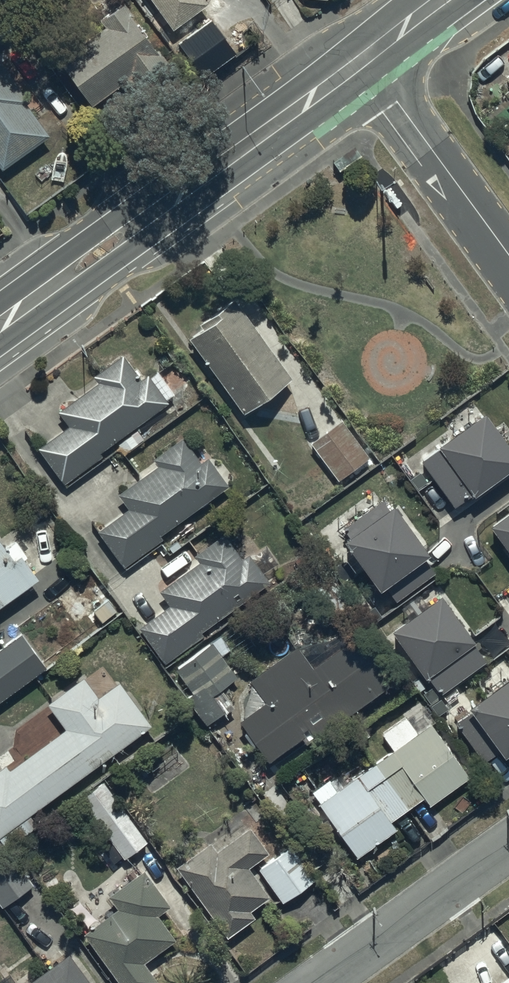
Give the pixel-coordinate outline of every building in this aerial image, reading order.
[(161,11),(149,20),(159,34),(169,26),(173,31),(209,4),(206,0),(152,0),(161,11)] [(158,52),(122,3),(53,55),(92,108),(125,83),(134,94),(172,65),(161,50),(158,52)] [(212,20),(180,44),(204,77),(237,54),(212,20)] [(2,170),(50,136),(28,104),(30,103),(0,60),(0,167),(2,170)] [(203,329),(190,338),(244,416),(294,381),(236,297),(199,323),(203,329)] [(65,486),(105,457),(102,453),(117,442),(124,452),(144,438),(137,428),(169,406),(165,401),(175,394),(159,371),(142,383),(123,356),(94,376),(99,383),(59,410),(71,427),(39,450),(65,486)] [(485,408),(421,455),(457,503),(508,464),(508,440),(485,408)] [(370,458),(343,420),(312,443),(339,480),(370,458)] [(200,463),(181,438),(152,459),(158,469),(118,498),(127,510),(98,531),(127,570),(166,541),(163,537),(230,488),(208,457),(200,463)] [(389,496),(342,531),(389,594),(437,559),(389,496)] [(490,521),(508,546),(508,507),(490,521)] [(172,605),(139,629),(166,666),(207,637),(203,632),(271,583),(266,576),(283,563),(269,544),(243,563),(223,535),(195,555),(200,562),(160,590),(172,605)] [(40,581),(24,560),(29,556),(19,543),(8,551),(0,539),(0,609),(40,581)] [(442,590),(394,625),(442,689),(489,653),(442,590)] [(0,650),(0,705),(48,672),(21,635),(0,650)] [(265,703),(240,721),(270,762),(308,734),(315,743),(396,683),(360,635),(314,670),(297,647),(250,682),(265,703)] [(221,638),(175,669),(212,722),(235,707),(223,690),(238,680),(222,657),(230,651),(221,638)] [(454,710),(490,757),(508,743),(508,669),(454,710)] [(36,825),(29,815),(151,726),(119,683),(99,698),(86,679),(50,705),(69,730),(11,773),(6,765),(0,769),(0,852),(36,825)] [(470,779),(433,725),(418,735),(406,718),(381,735),(394,753),(337,793),(329,781),(312,793),(359,860),(399,832),(392,822),(425,799),(431,807),(470,779)] [(125,861),(148,843),(105,785),(81,802),(125,861)] [(214,842),(176,870),(230,939),(256,919),(251,911),(268,898),(247,870),(269,855),(250,830),(221,851),(214,842)] [(293,844),(258,869),(283,904),(318,879),(293,844)] [(10,853),(0,860),(0,906),(3,910),(34,889),(10,853)] [(84,936),(118,982),(158,982),(159,982),(147,966),(177,944),(159,919),(172,910),(146,874),(111,899),(120,910),(84,936)] [(496,926),(439,970),(449,982),(508,982),(508,943),(496,926)] [(72,955),(31,982),(92,982),(72,955)]
